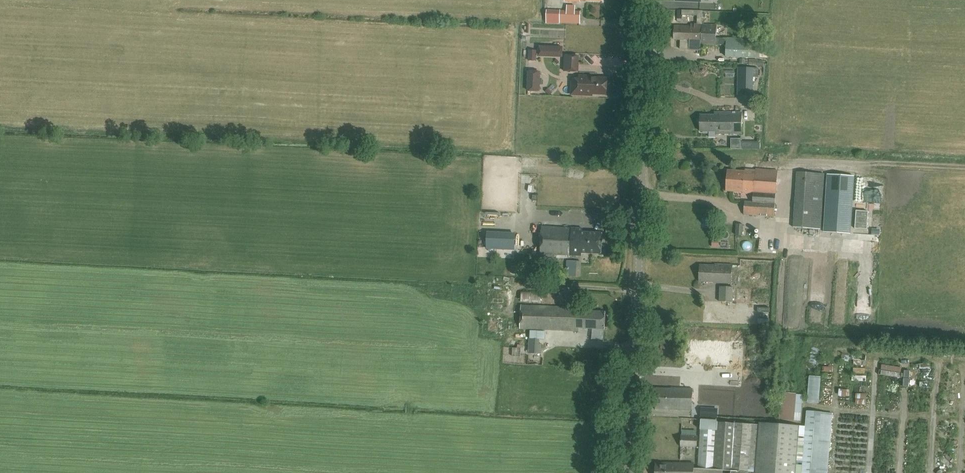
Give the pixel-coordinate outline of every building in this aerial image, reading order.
[(702,44),(703,25),(691,24),(691,26),(675,25),(675,40),(691,40),(690,48),(698,48),(698,44),(702,44)] [(717,26),(703,25),(702,44),(716,45),(726,45),(726,57),(759,58),(760,40),(750,40),(751,39),(727,38),(727,39),(716,38),(717,26)] [(577,56),(565,55),(564,71),(576,72),(577,56)] [(738,68),(737,86),(753,86),(754,68),(738,68)] [(529,71),(528,90),(537,91),(538,72),(529,71)] [(579,76),(579,79),(572,79),(571,95),(592,95),(593,94),(607,94),(607,78),(592,78),(592,76),(579,76)] [(715,134),(742,134),(742,112),(715,112),(715,115),(700,115),(700,132),(715,132),(715,134)] [(774,217),(777,171),(756,169),(756,171),(745,170),(745,172),(728,171),(726,191),(743,192),(743,194),(753,194),(752,202),(745,202),(744,215),(774,217)] [(820,229),(824,174),(797,172),(793,228),(820,229)] [(857,176),(857,200),(869,201),(870,176),(857,176)] [(743,236),(744,224),(736,223),(736,236),(743,236)] [(603,233),(583,232),(583,228),(542,226),(541,254),(582,256),(582,253),(602,254),(603,233)] [(732,284),(733,265),(715,264),(715,265),(700,265),(700,281),(714,282),(714,283),(732,284)] [(720,299),(733,300),(733,287),(720,286),(720,299)] [(521,302),(541,303),(541,292),(522,291),(521,302)] [(747,291),(735,291),(735,299),(746,299),(747,291)] [(605,329),(606,312),(576,310),(576,307),(521,304),(520,328),(579,331),(579,328),(605,329)] [(529,353),(537,353),(537,349),(541,349),(542,343),(538,343),(538,339),(530,338),(529,353)] [(855,372),(854,372),(854,379),(868,379),(868,373),(863,372),(864,363),(855,362),(855,372)] [(810,374),(809,398),(822,399),(823,374),(810,374)] [(734,380),(703,378),(702,385),(712,386),(712,393),(733,394),(734,380)] [(929,378),(920,378),(921,388),(929,387),(929,378)] [(656,409),(692,410),(693,389),(671,388),(657,388),(656,409)] [(782,393),(781,402),(780,420),(795,421),(796,394),(782,393)] [(762,401),(761,414),(772,415),(773,402),(762,401)] [(702,406),(702,410),(702,416),(708,416),(708,414),(714,414),(714,407),(702,406)] [(832,413),(807,412),(802,472),(827,472),(832,413)] [(800,426),(760,423),(760,425),(718,422),(717,427),(702,426),(699,469),(732,471),(732,472),(797,472),(800,426)] [(681,436),(681,446),(697,447),(697,436),(681,436)] [(694,463),(656,462),(656,472),(693,472),(694,463)]
